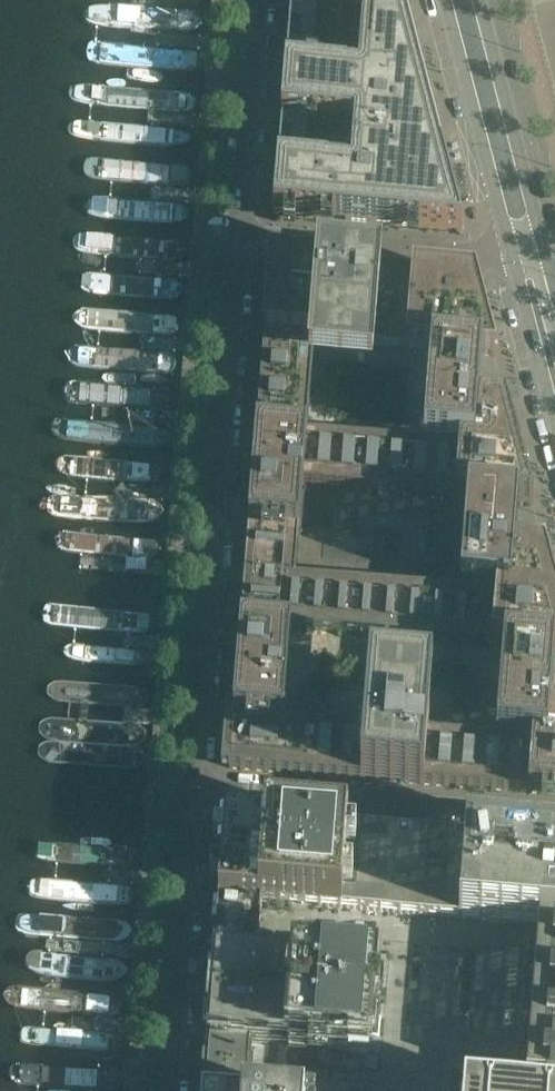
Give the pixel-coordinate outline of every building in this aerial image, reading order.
[(401,0),(292,0),(292,1),(318,3),(363,7),(404,10),(401,0)] [(462,232),(404,10),(363,7),(318,3),(292,1),(286,70),(282,119),(278,167),(274,216),(462,232)] [(97,29),(99,29),(193,33),(195,32),(198,31),(200,30),(202,29),(204,27),(206,25),(207,23),(206,21),(204,19),(203,18),(201,16),(199,15),(197,14),(195,13),(192,12),(100,8),(98,8),(97,8),(95,9),(93,9),(92,10),(90,11),(89,13),(88,14),(88,16),(88,18),(88,20),(88,21),(89,23),(90,25),(91,26),(92,27),(94,28),(96,28),(97,29)] [(95,67),(196,73),(197,72),(199,71),(200,70),(201,68),(202,67),(202,65),(203,63),(203,61),(202,60),(202,58),(201,57),(200,55),(198,54),(197,53),(96,48),(95,48),(93,49),(92,49),(90,50),(89,52),(88,53),(88,55),(88,56),(88,58),(88,60),(88,61),(89,63),(90,64),(92,65),(93,66),(95,67)] [(74,102),(75,103),(187,111),(189,110),(191,109),(193,108),(195,106),(196,104),(198,102),(196,100),(193,98),(191,96),(188,94),(186,93),(77,84),(75,84),(74,85),(72,85),(71,86),(69,88),(69,89),(68,91),(68,93),(68,94),(68,96),(69,98),(70,99),(71,100),(72,102),(74,102)] [(79,139),(81,139),(166,147),(170,147),(174,147),(178,146),(182,146),(185,145),(189,143),(193,142),(197,140),(194,138),(191,136),(188,134),(185,133),(181,132),(178,131),(175,130),(171,129),(83,122),(82,121),(80,121),(79,121),(77,121),(75,122),(74,123),(73,124),(72,126),(71,127),(71,129),(71,130),(71,132),(71,134),(72,135),(73,137),(75,138),(76,138),(78,139),(79,139)] [(89,181),(183,186),(191,177),(185,167),(91,161),(89,162),(87,162),(86,162),(84,163),(83,164),(82,166),(81,167),(80,169),(80,171),(80,172),(80,174),(81,176),(82,177),(83,179),(84,180),(86,181),(87,181),(89,181)] [(90,222),(92,222),(175,226),(177,225),(180,224),(182,223),(184,222),(186,221),(187,219),(189,217),(190,215),(189,213),(187,211),(186,209),(184,207),(182,206),(179,205),(177,204),(92,202),(90,202),(89,202),(87,203),(86,204),(85,206),(84,207),(83,209),(83,211),(83,213),(83,215),(84,216),(85,218),(86,219),(87,220),(89,221),(90,222)] [(80,250),(172,256),(187,249),(174,236),(84,230),(80,231),(77,232),(74,233),(71,235),(69,236),(66,238),(68,240),(69,242),(71,244),(73,246),(76,247),(78,249),(80,250)] [(483,355),(495,356),(475,280),(270,263),(230,768),(554,795),(554,695),(552,695),(554,657),(554,587),(545,550),(515,547),(519,503),(533,504),(507,402),(479,400),(483,355)] [(86,292),(178,301),(181,300),(184,299),(186,296),(187,292),(186,289),(185,286),(181,283),(92,275),(88,275),(85,277),(83,279),(82,283),(82,286),(83,289),(86,292)] [(175,314),(85,307),(82,308),(79,310),(77,312),(76,315),(77,319),(78,322),(81,324),(84,325),(172,331),(175,332),(178,331),(181,329),(183,326),(183,323),(183,320),(181,317),(178,315),(175,314)] [(69,365),(72,367),(169,376),(173,375),(176,373),(178,370),(180,367),(180,363),(178,360),(176,357),(173,355),(171,354),(74,347),(71,348),(68,350),(66,354),(66,355),(66,359),(67,362),(69,365)] [(68,403),(168,410),(171,409),(174,407),(176,404),(176,401),(176,397),(174,394),(172,392),(170,391),(73,383),(69,384),(66,385),(64,388),(63,391),(62,395),(63,398),(65,401),(68,403)] [(71,432),(81,440),(172,448),(174,431),(83,422),(71,432)] [(160,466),(68,454),(66,454),(62,455),(59,458),(57,461),(56,465),(57,469),(58,472),(61,475),(65,476),(159,482),(162,480),(164,477),(164,474),(164,471),(162,468),(160,466)] [(50,514),(54,517),(148,524),(152,524),(155,522),(158,520),(160,516),(160,512),(159,508),(157,505),(154,503),(150,502),(57,494),(55,495),(50,498),(45,501),(42,505),(45,509),(46,511),(50,514)] [(62,550),(65,552),(155,558),(158,557),(160,554),(161,552),(161,548),(160,546),(158,543),(155,542),(67,535),(64,536),(62,538),(60,541),(60,544),(60,547),(62,550)] [(151,576),(59,568),(57,569),(54,571),(52,573),(51,577),(51,580),(52,583),(54,586),(57,588),(151,595),(153,594),(155,591),(157,588),(157,585),(156,581),(154,578),(151,576)] [(45,625),(144,634),(147,632),(150,629),(151,625),(152,621),(151,617),(149,614),(147,613),(48,606),(46,607),(44,609),(42,612),(41,615),(42,619),(43,622),(45,625)] [(70,657),(73,659),(143,665),(145,663),(147,661),(148,658),(148,655),(147,652),(143,649),(73,643),(70,644),(68,646),(66,649),(66,652),(67,655),(70,657)] [(226,815),(203,1090),(554,1090),(554,842),(226,815)] [(132,846),(40,844),(39,845),(37,845),(36,846),(35,847),(34,849),(34,850),(33,852),(33,853),(34,855),(35,856),(36,858),(37,859),(38,859),(40,860),(133,866),(135,865),(136,864),(137,863),(138,861),(139,860),(140,858),(140,856),(140,854),(139,853),(139,851),(138,849),(136,848),(135,847),(133,846),(132,846)] [(37,900),(132,906),(134,904),(135,902),(136,900),(136,898),(136,896),(137,894),(136,892),(136,890),(135,888),(134,886),(133,885),(38,879),(36,880),(35,881),(34,883),(33,885),(32,886),(32,888),(32,890),(32,892),(33,894),(33,896),(34,897),(36,898),(37,900)] [(121,920),(26,916),(24,917),(23,918),(22,919),(21,920),(20,922),(20,924),(20,925),(21,927),(21,928),(22,930),(23,931),(25,932),(26,932),(28,933),(121,939),(122,938),(124,938),(125,937),(127,936),(128,934),(129,933),(129,931),(129,930),(129,928),(129,926),(128,925),(127,923),(126,922),(124,921),(123,920),(121,920)] [(43,975),(45,975),(118,978),(120,977),(122,977),(124,976),(126,975),(128,974),(130,972),(131,971),(133,969),(131,966),(129,964),(127,962),(125,961),(122,959),(120,958),(117,957),(43,953),(41,953),(39,954),(38,955),(36,956),(35,957),(34,959),(33,960),(33,962),(32,964),(33,966),(33,968),(34,969),(35,971),(36,972),(38,973),(39,974),(41,975),(43,975)] [(36,1012),(38,1012),(117,1016),(118,1015),(120,1015),(121,1014),(122,1013),(122,1011),(123,1010),(123,1008),(123,1007),(123,1005),(122,1004),(121,1003),(120,1002),(118,1001),(117,1000),(39,995),(36,996),(34,997),(32,997),(30,999),(29,1000),(27,1001),(26,1003),(27,1005),(28,1006),(29,1008),(31,1009),(32,1010),(34,1011),(36,1012)] [(26,1044),(28,1045),(115,1052),(117,1052),(119,1052),(120,1051),(121,1050),(123,1049),(123,1048),(124,1046),(124,1044),(124,1043),(124,1041),(123,1040),(123,1038),(121,1037),(120,1036),(119,1036),(117,1035),(115,1035),(28,1028),(27,1029),(25,1030),(24,1031),(23,1032),(22,1033),(22,1035),(21,1036),(21,1038),(22,1040),(22,1041),(23,1042),(25,1044),(26,1044)] [(65,1085),(69,1086),(114,1090),(117,1073),(69,1069),(67,1069),(64,1070),(62,1070),(60,1071),(57,1073),(55,1074),(53,1076),(55,1078),(57,1080),(58,1081),(60,1083),(63,1084),(65,1085)]
